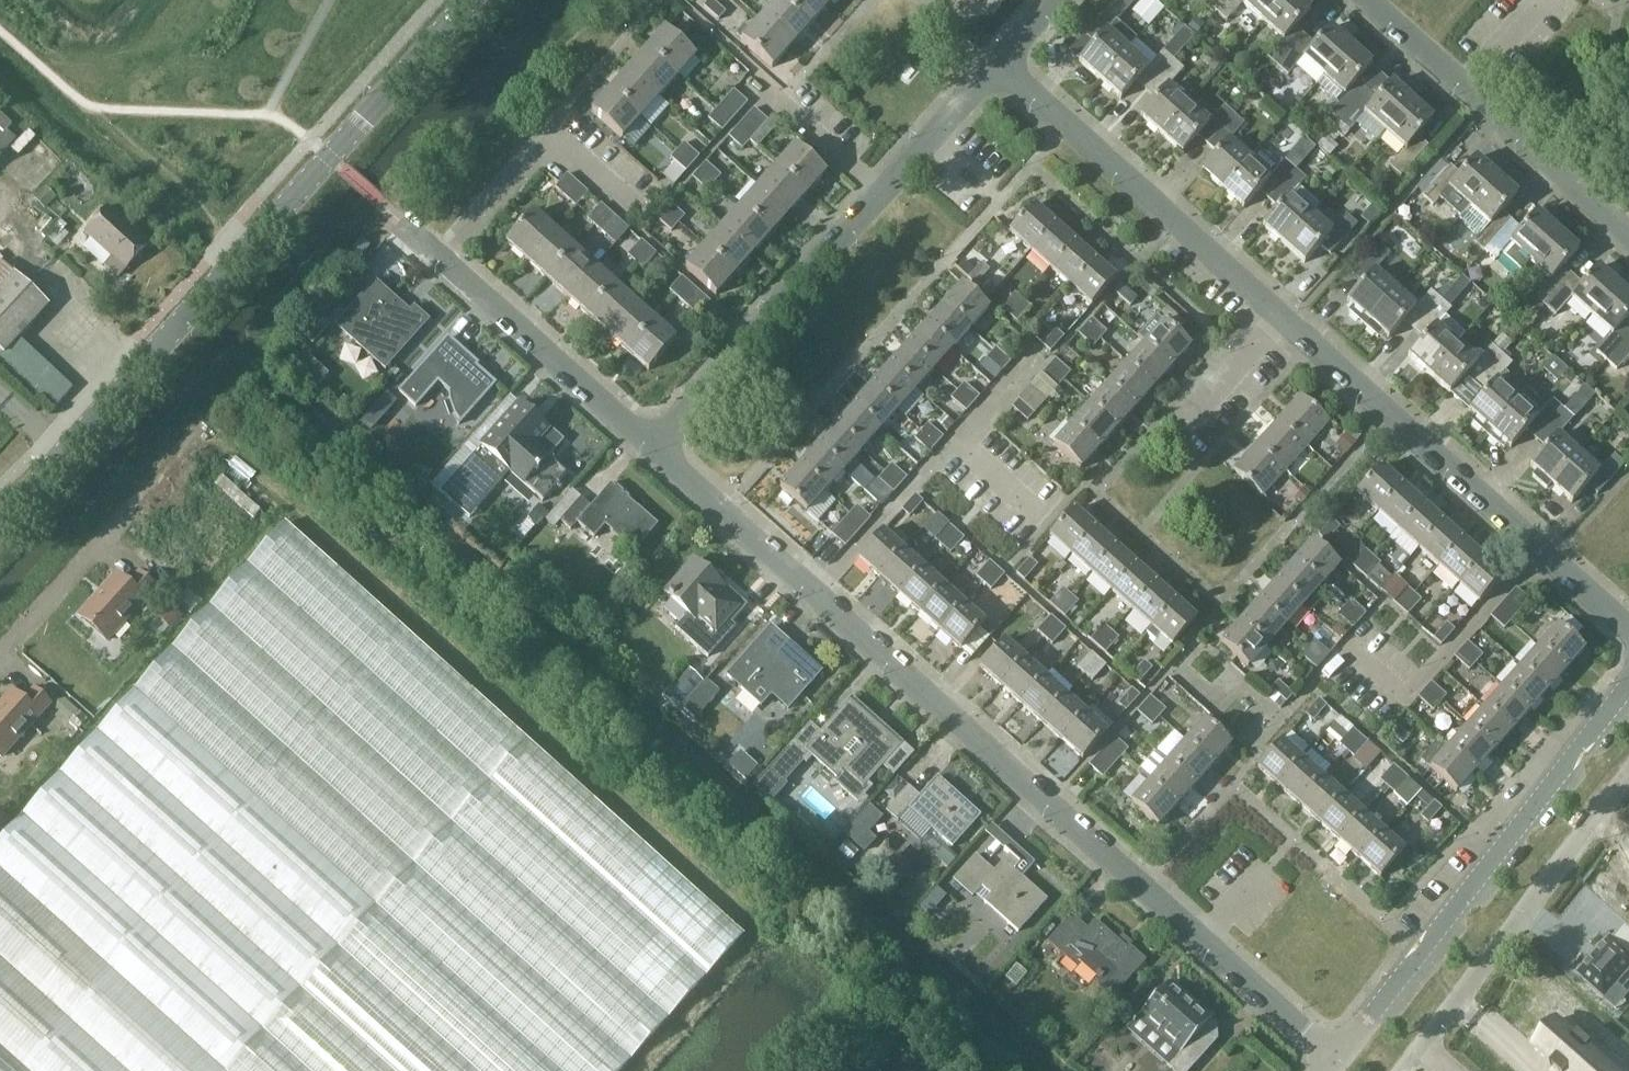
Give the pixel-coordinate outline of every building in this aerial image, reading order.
[(726,11),(714,0),(708,0),(703,5),(719,20),(726,11)] [(779,0),(761,21),(791,48),(809,27),(779,0)] [(779,0),(809,27),(827,7),(819,0),(779,0)] [(1150,23),(1166,5),(1161,0),(1140,0),(1133,7),(1150,23)] [(1206,3),(1217,13),(1229,0),(1209,0),(1206,3)] [(1217,13),(1227,22),(1242,5),(1262,23),(1283,0),(1229,0),(1217,13)] [(1297,0),(1283,0),(1262,23),(1282,41),(1267,58),(1278,68),(1304,38),(1295,29),(1310,12),(1297,0)] [(1113,6),(1089,32),(1085,37),(1094,45),(1079,62),(1101,82),(1137,40),(1117,22),(1123,15),(1113,6)] [(761,21),(752,30),(745,23),(734,35),(772,69),(791,48),(761,21)] [(1137,40),(1101,82),(1121,99),(1135,83),(1146,92),(1174,61),(1173,60),(1195,35),(1182,23),(1175,31),(1178,34),(1157,58),(1137,40)] [(666,30),(648,51),(678,79),(697,58),(666,30)] [(1314,47),(1304,38),(1278,68),(1288,77),(1303,60),(1323,78),(1350,48),(1330,30),(1314,47)] [(1371,67),(1350,48),(1323,78),(1344,96),(1328,113),(1338,122),(1365,93),(1356,84),(1371,67)] [(678,79),(648,51),(629,71),(660,99),(678,79)] [(1174,61),(1146,92),(1155,100),(1140,117),(1161,136),(1189,105),(1168,87),(1183,70),(1174,61)] [(660,99),(629,71),(611,91),(642,119),(660,99)] [(1375,102),(1365,93),(1338,122),(1349,132),(1364,115),(1383,133),(1410,103),(1390,85),(1375,102)] [(748,102),(734,89),(714,111),(728,124),(748,102)] [(642,119),(611,91),(593,112),(623,139),(642,119)] [(1432,122),(1410,103),(1383,133),(1404,152),(1389,169),(1399,178),(1426,148),(1416,139),(1432,122)] [(1209,124),(1189,105),(1161,136),(1182,155),(1196,138),(1206,147),(1234,116),(1224,107),(1209,124)] [(769,120),(754,107),(734,129),(749,142),(769,120)] [(728,124),(714,111),(708,118),(722,130),(728,124)] [(1234,116),(1206,147),(1216,156),(1201,172),(1222,191),(1249,160),(1229,142),(1244,125),(1234,116)] [(749,142),(734,129),(728,136),(742,149),(749,142)] [(684,142),(676,150),(692,164),(700,155),(684,142)] [(1325,163),(1331,148),(1318,143),(1312,157),(1325,163)] [(796,147),(777,168),(807,195),(826,174),(796,147)] [(676,150),(670,157),(657,171),(673,185),(686,171),(692,164),(676,150)] [(1267,202),(1295,171),(1285,162),(1279,168),(1259,151),(1250,161),(1249,160),(1222,191),(1242,209),(1257,193),(1267,202)] [(1459,176),(1449,167),(1422,198),(1433,207),(1447,191),(1468,209),(1496,178),(1474,159),(1459,176)] [(699,169),(714,183),(721,175),(706,161),(699,169)] [(777,168),(759,188),(789,215),(807,195),(777,168)] [(699,169),(692,176),(707,190),(714,183),(699,169)] [(1295,171),(1267,202),(1277,211),(1262,228),(1282,246),(1310,215),(1291,197),(1306,180),(1295,171)] [(567,173),(559,182),(554,187),(576,206),(589,192),(567,173)] [(552,183),(543,175),(531,188),(541,196),(552,183)] [(1516,197),(1496,178),(1468,209),(1489,228),(1474,244),(1484,253),(1511,223),(1501,214),(1516,197)] [(759,188),(741,208),(771,235),(789,215),(759,188)] [(685,215),(669,201),(662,209),(678,223),(685,215)] [(594,225),(609,210),(601,203),(587,218),(594,225)] [(120,275),(148,244),(107,207),(85,232),(113,258),(108,264),(120,275)] [(1010,233),(1031,251),(1054,225),(1034,207),(1010,233)] [(741,208),(723,228),(753,255),(771,235),(741,208)] [(678,223),(662,209),(655,217),(671,231),(678,223)] [(602,232),(616,217),(609,210),(594,225),(602,232)] [(506,243),(527,262),(554,232),(534,213),(506,243)] [(1331,234),(1310,215),(1282,246),(1303,265),(1319,247),(1329,256),(1356,226),(1346,217),(1331,234)] [(1529,264),(1556,233),(1536,215),(1521,232),(1511,223),(1484,253),(1494,262),(1501,254),(1521,272),(1529,264)] [(1074,244),(1054,225),(1031,251),(1051,270),(1074,244)] [(723,228),(705,249),(735,276),(753,255),(723,228)] [(554,232),(527,262),(547,280),(574,250),(554,232)] [(1577,252),(1556,233),(1529,264),(1550,283),(1535,299),(1544,308),(1572,277),(1562,269),(1577,252)] [(635,262),(649,246),(641,239),(627,255),(635,262)] [(1095,262),(1074,244),(1051,270),(1071,288),(1095,262)] [(642,269),(657,253),(649,246),(635,262),(642,269)] [(981,261),(982,262),(986,258),(973,247),(955,267),(967,277),(981,261)] [(1394,292),(1373,273),(1389,256),(1378,247),(1351,278),(1360,286),(1347,301),(1353,306),(1349,311),(1364,325),(1394,292)] [(705,249),(686,270),(716,297),(735,276),(705,249)] [(574,250),(547,280),(568,298),(595,268),(574,250)] [(4,354),(49,304),(1,260),(0,261),(0,350),(4,354)] [(1115,281),(1095,262),(1071,288),(1092,307),(1115,281)] [(595,268),(568,298),(588,317),(615,286),(595,268)] [(1582,286),(1572,277),(1544,308),(1555,317),(1570,300),(1590,319),(1617,288),(1597,270),(1582,286)] [(678,297),(691,283),(682,275),(669,289),(678,297)] [(386,370),(429,321),(415,308),(410,314),(375,283),(352,310),(382,336),(367,353),(386,370)] [(698,316),(699,314),(711,301),(691,283),(678,297),(698,316)] [(1138,297),(1122,284),(1122,283),(1114,292),(1130,306),(1138,297)] [(615,286),(588,317),(608,335),(635,305),(615,286)] [(962,286),(943,307),(970,331),(989,310),(962,286)] [(1590,319),(1611,337),(1596,354),(1605,363),(1628,336),(1628,329),(1623,324),(1628,318),(1628,299),(1617,288),(1590,319)] [(1009,314),(1023,299),(1015,292),(1001,307),(1009,314)] [(1412,332),(1439,302),(1430,293),(1415,310),(1394,292),(1364,325),(1378,337),(1382,332),(1389,338),(1402,324),(1412,332)] [(1017,321),(1031,306),(1023,299),(1009,314),(1017,321)] [(1440,302),(1412,333),(1422,341),(1407,358),(1428,377),(1455,346),(1434,328),(1449,311),(1440,302)] [(635,305),(608,335),(628,353),(655,323),(635,305)] [(1149,325),(1157,332),(1144,345),(1171,369),(1190,349),(1176,336),(1186,324),(1167,306),(1158,316),(1149,325)] [(970,331),(943,307),(925,327),(952,351),(970,331)] [(328,325),(319,317),(303,334),(312,343),(328,325)] [(1107,331),(1092,317),(1085,325),(1100,339),(1107,331)] [(655,323),(628,353),(649,372),(676,341),(655,323)] [(1100,339),(1085,325),(1078,333),(1093,347),(1100,339)] [(952,351),(925,327),(907,347),(934,371),(952,351)] [(1042,344),(1050,351),(1064,335),(1056,328),(1042,344)] [(1605,363),(1616,372),(1628,357),(1628,336),(1605,363)] [(410,382),(412,384),(402,395),(415,406),(425,395),(426,396),(438,383),(470,411),(495,384),(471,362),(473,360),(449,339),(410,382)] [(994,349),(1009,363),(1016,355),(1001,341),(994,349)] [(308,357),(311,354),(297,342),(283,358),(282,358),(302,376),(303,376),(315,363),(308,357)] [(1144,345),(1126,365),(1153,390),(1171,369),(1144,345)] [(1476,365),(1455,346),(1428,377),(1448,394),(1463,378),(1473,387),(1500,357),(1491,348),(1476,365)] [(934,371),(907,347),(889,367),(916,391),(934,371)] [(987,357),(1002,371),(1009,363),(994,349),(987,357)] [(1546,392),(1568,365),(1556,354),(1530,385),(1548,401),(1551,397),(1546,392)] [(1516,401),(1505,392),(1510,387),(1508,375),(1505,372),(1511,366),(1500,357),(1473,387),(1483,396),(1469,411),(1475,416),(1471,421),(1486,434),(1516,401)] [(1047,367),(1063,381),(1071,372),(1055,358),(1047,367)] [(1126,365),(1108,386),(1135,410),(1153,390),(1126,365)] [(916,391),(889,367),(871,387),(898,411),(916,391)] [(1047,399),(1058,386),(1063,381),(1047,367),(1031,385),(1047,399)] [(957,389),(973,403),(980,396),(964,382),(957,389)] [(1108,386),(1090,406),(1117,430),(1135,410),(1108,386)] [(898,411),(871,387),(853,407),(880,432),(898,411)] [(950,397),(966,411),(973,403),(957,389),(950,397)] [(1300,398),(1277,423),(1306,449),(1329,424),(1300,398)] [(1018,399),(1011,406),(1027,421),(1033,413),(1018,399)] [(1534,442),(1561,412),(1551,403),(1536,419),(1516,401),(1486,434),(1500,447),(1504,442),(1511,448),(1524,433),(1534,442)] [(548,461),(563,444),(549,431),(547,432),(518,406),(441,493),(470,519),(510,474),(542,503),(566,477),(548,461)] [(1090,406),(1072,426),(1099,450),(1117,430),(1090,406)] [(880,432),(853,407),(835,428),(861,452),(880,432)] [(1577,456),(1556,437),(1571,421),(1561,412),(1534,442),(1544,451),(1531,465),(1537,471),(1533,476),(1547,489),(1551,484),(1577,456)] [(375,439),(395,433),(390,417),(369,423),(375,439)] [(921,430),(937,444),(944,436),(928,422),(921,430)] [(1306,449),(1277,423),(1255,447),(1284,473),(1306,449)] [(1081,471),(1099,450),(1072,426),(1054,447),(1081,471)] [(861,452),(835,428),(817,448),(843,472),(861,452)] [(914,438),(930,452),(937,444),(921,430),(914,438)] [(1284,473),(1255,447),(1232,472),(1262,498),(1284,473)] [(843,472),(817,448),(798,468),(825,492),(843,472)] [(1596,497),(1623,467),(1613,458),(1598,475),(1577,456),(1551,484),(1572,503),(1585,488),(1596,497)] [(885,471),(900,485),(907,477),(892,463),(885,471)] [(825,492),(798,468),(780,489),(807,513),(825,492)] [(1400,488),(1380,469),(1356,495),(1377,514),(1400,488)] [(878,478),(893,492),(900,485),(885,471),(878,478)] [(633,553),(657,527),(611,486),(591,508),(581,499),(560,524),(570,533),(577,525),(594,541),(605,528),(633,553)] [(1421,506),(1400,488),(1377,514),(1397,532),(1421,506)] [(901,509),(903,511),(909,516),(923,501),(915,493),(901,509)] [(536,524),(548,511),(539,503),(527,516),(536,524)] [(849,513),(863,526),(871,517),(857,504),(849,513)] [(1421,506),(1397,532),(1417,550),(1441,524),(1421,506)] [(1050,536),(1071,555),(1095,528),(1074,510),(1050,536)] [(831,533),(833,535),(845,546),(863,526),(849,513),(831,533)] [(1332,519),(1318,535),(1326,542),(1340,526),(1332,519)] [(717,945),(729,932),(736,925),(732,921),(726,916),(527,737),(287,521),(135,689),(0,840),(0,1070),(604,1070),(717,945)] [(957,530),(949,524),(935,539),(943,546),(957,530)] [(1441,524),(1417,550),(1437,568),(1461,542),(1441,524)] [(1095,528),(1071,555),(1091,573),(1115,547),(1095,528)] [(957,530),(943,546),(950,553),(965,537),(957,530)] [(882,533),(859,559),(879,578),(902,552),(882,533)] [(1339,553),(1352,564),(1361,573),(1375,557),(1366,549),(1369,545),(1356,533),(1339,553)] [(1313,541),(1295,562),(1322,586),(1340,565),(1313,541)] [(1461,542),(1437,568),(1457,587),(1481,560),(1461,542)] [(1135,565),(1115,547),(1091,573),(1111,591),(1135,565)] [(902,552),(879,578),(899,596),(923,570),(902,552)] [(1038,564),(1030,557),(1016,573),(1024,580),(1038,564)] [(1391,576),(1379,566),(1381,563),(1375,557),(1361,573),(1367,578),(1379,589),(1391,576)] [(983,583),(997,567),(989,560),(975,576),(983,583)] [(1481,560),(1457,587),(1478,605),(1502,579),(1481,560)] [(1322,586),(1295,562),(1277,583),(1303,606),(1304,606),(1310,612),(1317,603),(1311,598),(1322,586)] [(728,626),(745,606),(731,593),(728,597),(691,563),(663,595),(687,617),(674,631),(707,660),(733,631),(728,626)] [(1135,565),(1111,591),(1131,610),(1155,583),(1135,565)] [(991,589),(1005,574),(997,567),(983,583),(991,589)] [(923,570),(899,596),(919,614),(943,588),(923,570)] [(110,638),(156,586),(142,574),(130,587),(117,575),(82,613),(110,638)] [(1155,583),(1131,610),(1151,628),(1175,601),(1155,583)] [(1303,606),(1277,583),(1259,603),(1285,627),(1303,606)] [(1406,585),(1392,601),(1400,608),(1414,592),(1406,585)] [(189,587),(179,597),(193,609),(202,599),(189,587)] [(1063,587),(1049,603),(1057,609),(1071,594),(1063,587)] [(1530,600),(1516,587),(1495,610),(1509,623),(1530,600)] [(943,588),(919,614),(939,632),(963,606),(943,588)] [(1414,592),(1400,608),(1408,615),(1422,599),(1414,592)] [(1071,594),(1057,609),(1064,616),(1078,601),(1071,594)] [(1344,606),(1360,620),(1367,613),(1351,598),(1344,606)] [(178,620),(183,614),(168,600),(163,605),(178,620)] [(1175,601),(1151,628),(1146,633),(1154,641),(1159,635),(1172,647),(1196,620),(1175,601)] [(1285,627),(1259,603),(1241,623),(1267,647),(1285,627)] [(963,606),(939,632),(960,651),(983,625),(963,606)] [(1337,614),(1353,628),(1360,620),(1344,606),(1337,614)] [(1509,623),(1495,610),(1490,616),(1505,629),(1509,623)] [(1044,637),(1058,622),(1051,615),(1037,630),(1044,637)] [(1052,644),(1066,629),(1058,622),(1044,637),(1052,644)] [(1447,622),(1433,638),(1441,645),(1455,629),(1447,622)] [(1267,647),(1241,623),(1222,644),(1249,668),(1267,647)] [(1097,646),(1112,630),(1104,624),(1090,639),(1097,646)] [(1327,626),(1315,639),(1308,647),(1323,661),(1330,653),(1342,640),(1327,626)] [(787,710),(820,673),(770,629),(727,677),(759,707),(770,695),(787,710)] [(1557,629),(1538,650),(1564,673),(1583,652),(1557,629)] [(1097,646),(1105,653),(1111,658),(1125,642),(1112,630),(1097,646)] [(1483,655),(1467,640),(1460,648),(1476,662),(1483,655)] [(1003,643),(980,669),(1001,687),(1024,661),(1003,643)] [(1323,661),(1308,647),(1301,654),(1316,669),(1323,661)] [(1476,662),(1460,648),(1453,656),(1469,670),(1476,662)] [(1538,650),(1520,670),(1546,693),(1564,673),(1538,650)] [(1085,673),(1099,658),(1091,651),(1077,667),(1085,673)] [(1092,680),(1107,665),(1099,658),(1085,673),(1092,680)] [(1145,660),(1130,676),(1139,683),(1153,667),(1145,660)] [(1024,661),(1001,687),(1021,705),(1044,679),(1024,661)] [(684,697),(702,679),(693,670),(674,689),(678,693),(679,692),(684,697)] [(1520,670),(1502,690),(1528,713),(1546,693),(1520,670)] [(1044,679),(1021,705),(1041,724),(1064,698),(1044,679)] [(695,719),(719,692),(707,680),(682,708),(695,719)] [(1271,688),(1286,702),(1294,694),(1278,680),(1271,688)] [(1447,695),(1431,681),(1424,689),(1440,703),(1447,695)] [(1140,695),(1132,687),(1118,703),(1126,711),(1140,695)] [(1440,703),(1424,689),(1417,697),(1433,711),(1440,703)] [(11,690),(0,702),(0,751),(4,755),(50,703),(35,690),(25,702),(11,690)] [(1502,690),(1484,710),(1510,734),(1528,713),(1502,690)] [(1166,709),(1150,695),(1143,703),(1159,717),(1166,709)] [(1064,698),(1041,724),(1061,742),(1085,716),(1064,698)] [(1327,705),(1319,698),(1305,714),(1313,721),(1327,705)] [(850,701),(821,734),(810,724),(788,749),(805,764),(812,756),(837,779),(834,783),(858,805),(873,788),(867,783),(900,745),(850,701)] [(1159,717),(1143,703),(1136,711),(1152,725),(1159,717)] [(77,731),(88,719),(79,710),(68,722),(77,731)] [(1484,710),(1466,730),(1492,754),(1510,734),(1484,710)] [(1085,716),(1061,742),(1082,760),(1105,734),(1085,716)] [(1140,722),(1134,716),(1128,723),(1134,729),(1140,722)] [(780,741),(784,737),(785,738),(797,725),(791,718),(778,732),(774,736),(780,741)] [(1410,736),(1394,722),(1387,730),(1403,744),(1410,736)] [(1204,723),(1185,744),(1212,768),(1231,747),(1204,723)] [(1361,735),(1353,728),(1339,743),(1347,750),(1361,735)] [(1466,730),(1448,750),(1474,774),(1492,754),(1466,730)] [(1129,748),(1114,735),(1106,745),(1120,758),(1129,748)] [(1361,735),(1347,750),(1354,757),(1368,742),(1361,735)] [(1185,744),(1167,764),(1194,788),(1212,768),(1185,744)] [(1257,770),(1278,789),(1302,763),(1281,744),(1257,770)] [(1120,758),(1106,745),(1088,764),(1103,778),(1120,758)] [(743,747),(730,762),(749,777),(761,762),(743,747)] [(1448,750),(1431,769),(1429,771),(1455,795),(1474,774),(1448,750)] [(1302,763),(1278,789),(1298,807),(1322,781),(1302,763)] [(1167,764),(1149,784),(1175,808),(1194,788),(1167,764)] [(1401,771),(1393,764),(1379,780),(1387,787),(1401,771)] [(1401,771),(1387,787),(1395,793),(1409,778),(1401,771)] [(952,849),(980,818),(936,779),(919,798),(908,788),(885,814),(896,823),(908,810),(952,849)] [(1322,781),(1298,807),(1318,825),(1342,799),(1322,781)] [(1420,791),(1411,783),(1400,796),(1408,804),(1420,791)] [(1157,829),(1175,808),(1149,784),(1130,805),(1157,829)] [(1411,802),(1423,813),(1420,816),(1429,823),(1442,807),(1422,789),(1411,802)] [(1342,799),(1318,825),(1338,844),(1362,817),(1366,812),(1355,802),(1351,807),(1342,799)] [(845,832),(866,849),(878,834),(872,829),(886,813),(870,800),(845,832)] [(1362,817),(1338,844),(1358,862),(1382,835),(1362,817)] [(1382,835),(1358,862),(1379,880),(1403,854),(1382,835)] [(957,859),(946,850),(937,860),(948,870),(957,859)] [(1046,901),(1021,879),(1032,867),(1025,860),(1027,858),(1021,852),(1015,859),(1010,855),(994,874),(978,859),(956,884),(967,893),(976,883),(991,896),(985,903),(1018,933),(1046,901)] [(1112,999),(1143,963),(1128,949),(1126,952),(1094,924),(1087,932),(1071,918),(1049,943),(1066,958),(1074,950),(1084,959),(1080,964),(1099,980),(1096,984),(1112,999)] [(1577,974),(1579,976),(1604,998),(1628,971),(1628,932),(1626,929),(1614,942),(1611,940),(1612,940),(1610,938),(1608,940),(1579,973),(1577,974)] [(1214,1043),(1211,1041),(1213,1038),(1213,1029),(1207,1024),(1209,1022),(1169,987),(1128,1033),(1171,1070),(1189,1070),(1214,1043)] [(1610,1066),(1590,1048),(1592,1045),(1591,1044),(1579,1034),(1580,1034),(1579,1033),(1576,1036),(1558,1020),(1535,1046),(1553,1062),(1551,1065),(1551,1066),(1552,1065),(1558,1070),(1606,1070),(1610,1066)]
